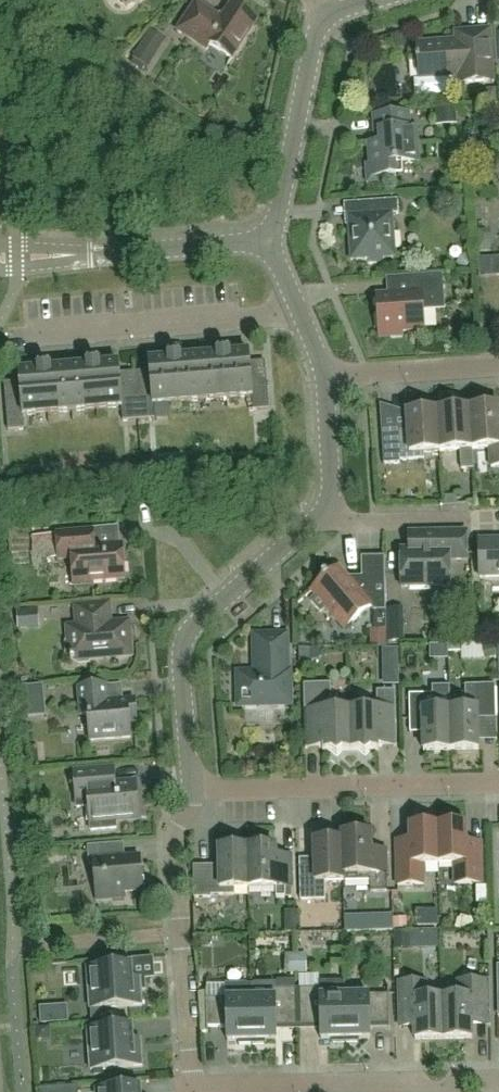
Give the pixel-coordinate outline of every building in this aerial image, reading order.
[(211,46),(232,60),(258,20),(232,4),(224,17),(218,17),(196,3),(178,31),(207,50),(211,46)] [(490,30),(470,32),(471,33),(473,33),(473,40),(417,44),(419,79),(441,77),(458,76),(459,85),(494,82),(490,30)] [(143,44),(133,59),(148,68),(157,54),(143,44)] [(485,91),(486,105),(498,104),(498,91),(485,91)] [(457,125),(456,107),(436,108),(437,126),(457,125)] [(374,116),(375,138),(376,143),(369,144),(370,165),(366,165),(367,183),(379,182),(379,177),(395,176),(394,164),(419,163),(416,129),(409,129),(408,114),(374,116)] [(351,261),(373,259),(395,258),(392,215),(399,215),(398,200),(353,203),(354,216),(348,217),(351,261)] [(486,230),(478,230),(479,251),(480,251),(480,253),(488,252),(491,249),(493,249),(492,236),(486,230)] [(465,253),(456,264),(464,270),(473,259),(465,253)] [(421,276),(386,278),(387,295),(377,295),(378,316),(380,338),(402,336),(402,332),(424,330),(423,312),(445,310),(443,274),(421,276)] [(53,368),(19,371),(20,382),(4,383),(8,431),(24,430),(23,416),(122,407),(123,421),(154,419),(153,405),(252,397),(253,411),(269,409),(265,361),(250,363),(249,352),(215,355),(215,354),(199,353),(183,357),(149,360),(150,371),(119,373),(118,363),(85,365),(68,363),(53,368)] [(472,450),(490,448),(491,467),(498,467),(498,407),(469,409),(472,450)] [(469,409),(437,411),(440,452),(460,450),(461,470),(474,469),(472,450),(469,409)] [(440,452),(437,411),(407,413),(408,430),(382,432),(384,465),(400,464),(400,461),(424,459),(424,453),(440,452)] [(458,505),(457,495),(443,496),(443,506),(458,505)] [(475,535),(495,535),(495,523),(475,523),(475,535)] [(72,559),(74,587),(93,586),(92,581),(125,579),(122,545),(94,547),(93,531),(56,534),(59,560),(72,559)] [(26,532),(25,559),(49,559),(50,532),(26,532)] [(408,533),(409,551),(401,551),(401,587),(450,587),(450,560),(467,559),(467,532),(408,533)] [(479,540),(480,578),(498,578),(498,540),(479,540)] [(338,568),(312,590),(317,596),(311,601),(321,612),(326,607),(345,629),(370,607),(374,612),(386,611),(385,588),(385,557),(361,558),(362,580),(359,582),(351,582),(338,568)] [(108,605),(76,607),(78,627),(68,628),(69,639),(66,643),(67,653),(70,656),(71,660),(75,660),(78,663),(88,662),(91,658),(131,655),(128,623),(110,624),(108,605)] [(29,630),(28,608),(17,609),(19,630),(29,630)] [(370,630),(371,648),(387,647),(386,630),(370,630)] [(255,673),(238,673),(239,706),(291,705),(290,672),(288,672),(287,635),(254,636),(255,673)] [(448,645),(448,653),(461,653),(461,645),(448,645)] [(494,645),(482,648),(484,660),(497,657),(494,645)] [(312,673),(312,662),(312,648),(299,649),(300,662),(300,673),(312,673)] [(399,662),(399,649),(382,649),(382,662),(399,662)] [(332,710),(331,684),(304,684),(305,749),(322,749),(322,752),(331,751),(337,757),(342,751),(351,751),(350,710),(332,710)] [(466,709),(450,709),(451,751),(478,750),(477,720),(496,719),(495,685),(465,686),(466,709)] [(108,702),(107,686),(78,688),(80,716),(88,715),(90,741),(130,737),(129,721),(136,721),(135,700),(108,702)] [(432,695),(409,695),(410,734),(423,733),(423,751),(451,751),(450,709),(449,687),(432,687),(432,695)] [(364,710),(350,710),(351,751),(359,751),(365,756),(371,750),(379,750),(379,747),(396,747),(395,691),(377,691),(377,703),(364,703),(364,710)] [(115,786),(113,770),(74,774),(76,799),(77,810),(88,809),(89,833),(118,831),(118,825),(139,823),(138,810),(136,784),(115,786)] [(438,864),(438,825),(409,826),(410,841),(396,842),(397,886),(424,885),(423,864),(438,864)] [(466,825),(438,825),(438,864),(454,863),(454,884),(482,884),(481,843),(466,843),(466,825)] [(344,875),(344,882),(371,881),(371,893),(387,892),(386,851),(371,851),(371,834),(342,834),(342,841),(343,841),(343,875),(344,875)] [(252,847),(247,847),(248,888),(276,888),(276,898),(292,898),(291,856),(276,857),(276,847),(271,847),(271,840),(252,841),(252,847)] [(343,841),(342,841),(314,841),(314,859),(300,860),(300,901),(325,900),(325,882),(344,882),(344,875),(343,875),(343,841)] [(124,844),(87,846),(89,862),(93,861),(96,900),(125,898),(124,892),(143,891),(140,857),(125,858),(124,844)] [(248,888),(247,847),(219,848),(219,866),(193,866),(194,898),(211,898),(211,896),(234,895),(234,889),(248,888)] [(393,919),(394,929),(408,929),(408,919),(393,919)] [(410,933),(394,933),(395,950),(411,949),(410,933)] [(298,974),(297,955),(285,955),(285,974),(298,974)] [(297,955),(298,974),(307,974),(307,955),(297,955)] [(132,965),(87,968),(90,1010),(101,1009),(131,1007),(143,1006),(142,996),(140,978),(133,979),(132,965)] [(443,998),(444,1040),(472,1039),(471,1026),(491,1025),(490,981),(458,982),(459,997),(443,998)] [(319,989),(298,989),(299,1026),(321,1025),(321,1040),(332,1040),(332,1043),(346,1043),(345,996),(345,982),(319,983),(319,989)] [(444,1040),(443,998),(427,998),(426,982),(399,983),(400,1027),(415,1027),(415,1040),(444,1040)] [(225,985),(225,999),(206,999),(207,1028),(227,1027),(228,1042),(238,1042),(239,1045),(252,1045),(251,985),(251,984),(225,985)] [(299,1026),(298,989),(275,990),(275,984),(251,985),(252,1045),(266,1045),(266,1041),(276,1041),(276,1026),(299,1026)] [(345,996),(346,1043),(359,1043),(359,1039),(370,1039),(370,1024),(390,1024),(390,995),(369,996),(369,995),(345,996)] [(101,1009),(90,1010),(91,1020),(102,1019),(101,1009)] [(133,1026),(88,1029),(91,1070),(131,1068),(132,1068),(143,1067),(142,1057),(141,1039),(134,1040),(133,1026)] [(197,1044),(201,1063),(212,1061),(208,1042),(197,1044)]
